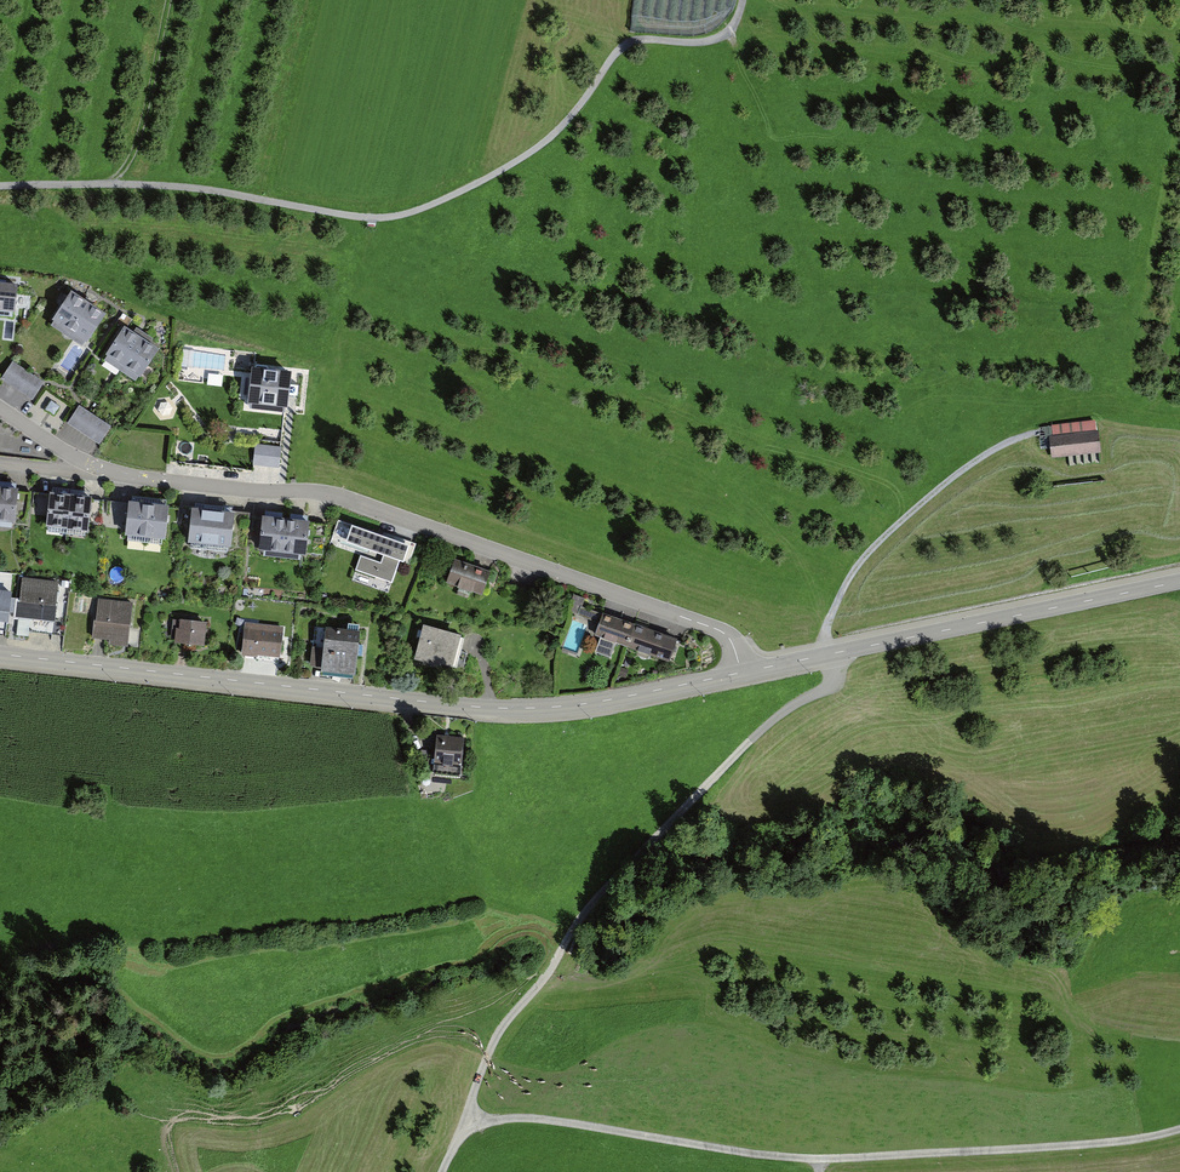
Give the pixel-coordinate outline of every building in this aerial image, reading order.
[(13,314),(17,283),(0,281),(0,312),(13,314)] [(45,322),(82,348),(104,317),(68,291),(45,322)] [(157,353),(123,330),(99,363),(133,387),(157,353)] [(10,362),(0,376),(0,381),(31,401),(43,384),(10,362)] [(247,367),(242,407),(289,413),(294,373),(247,367)] [(110,428),(76,404),(63,422),(97,446),(110,428)] [(1099,455),(1097,422),(1048,426),(1049,433),(1051,459),(1099,455)] [(282,466),(283,444),(256,443),(256,465),(282,466)] [(0,485),(0,525),(13,527),(17,487),(0,485)] [(92,498),(42,492),(38,526),(88,531),(92,498)] [(165,540),(170,506),(123,500),(118,534),(165,540)] [(235,512),(191,507),(187,543),(231,548),(235,512)] [(308,522),(259,517),(254,553),(304,559),(308,522)] [(407,547),(338,521),(331,540),(362,551),(354,570),(392,585),(407,547)] [(490,572),(453,561),(445,586),(482,598),(490,572)] [(54,625),(59,582),(17,577),(12,619),(54,625)] [(0,589),(0,632),(3,632),(9,590),(0,589)] [(135,604),(95,599),(89,639),(129,644),(135,604)] [(675,640),(582,607),(578,618),(588,622),(585,632),(668,661),(675,640)] [(205,620),(172,616),(168,643),(201,648),(205,620)] [(281,627),(241,623),(239,651),(279,654),(281,627)] [(357,630),(320,625),(315,666),(351,672),(357,630)] [(457,636),(419,625),(410,657),(447,668),(457,636)] [(463,740),(432,735),(427,766),(458,770),(463,740)]
